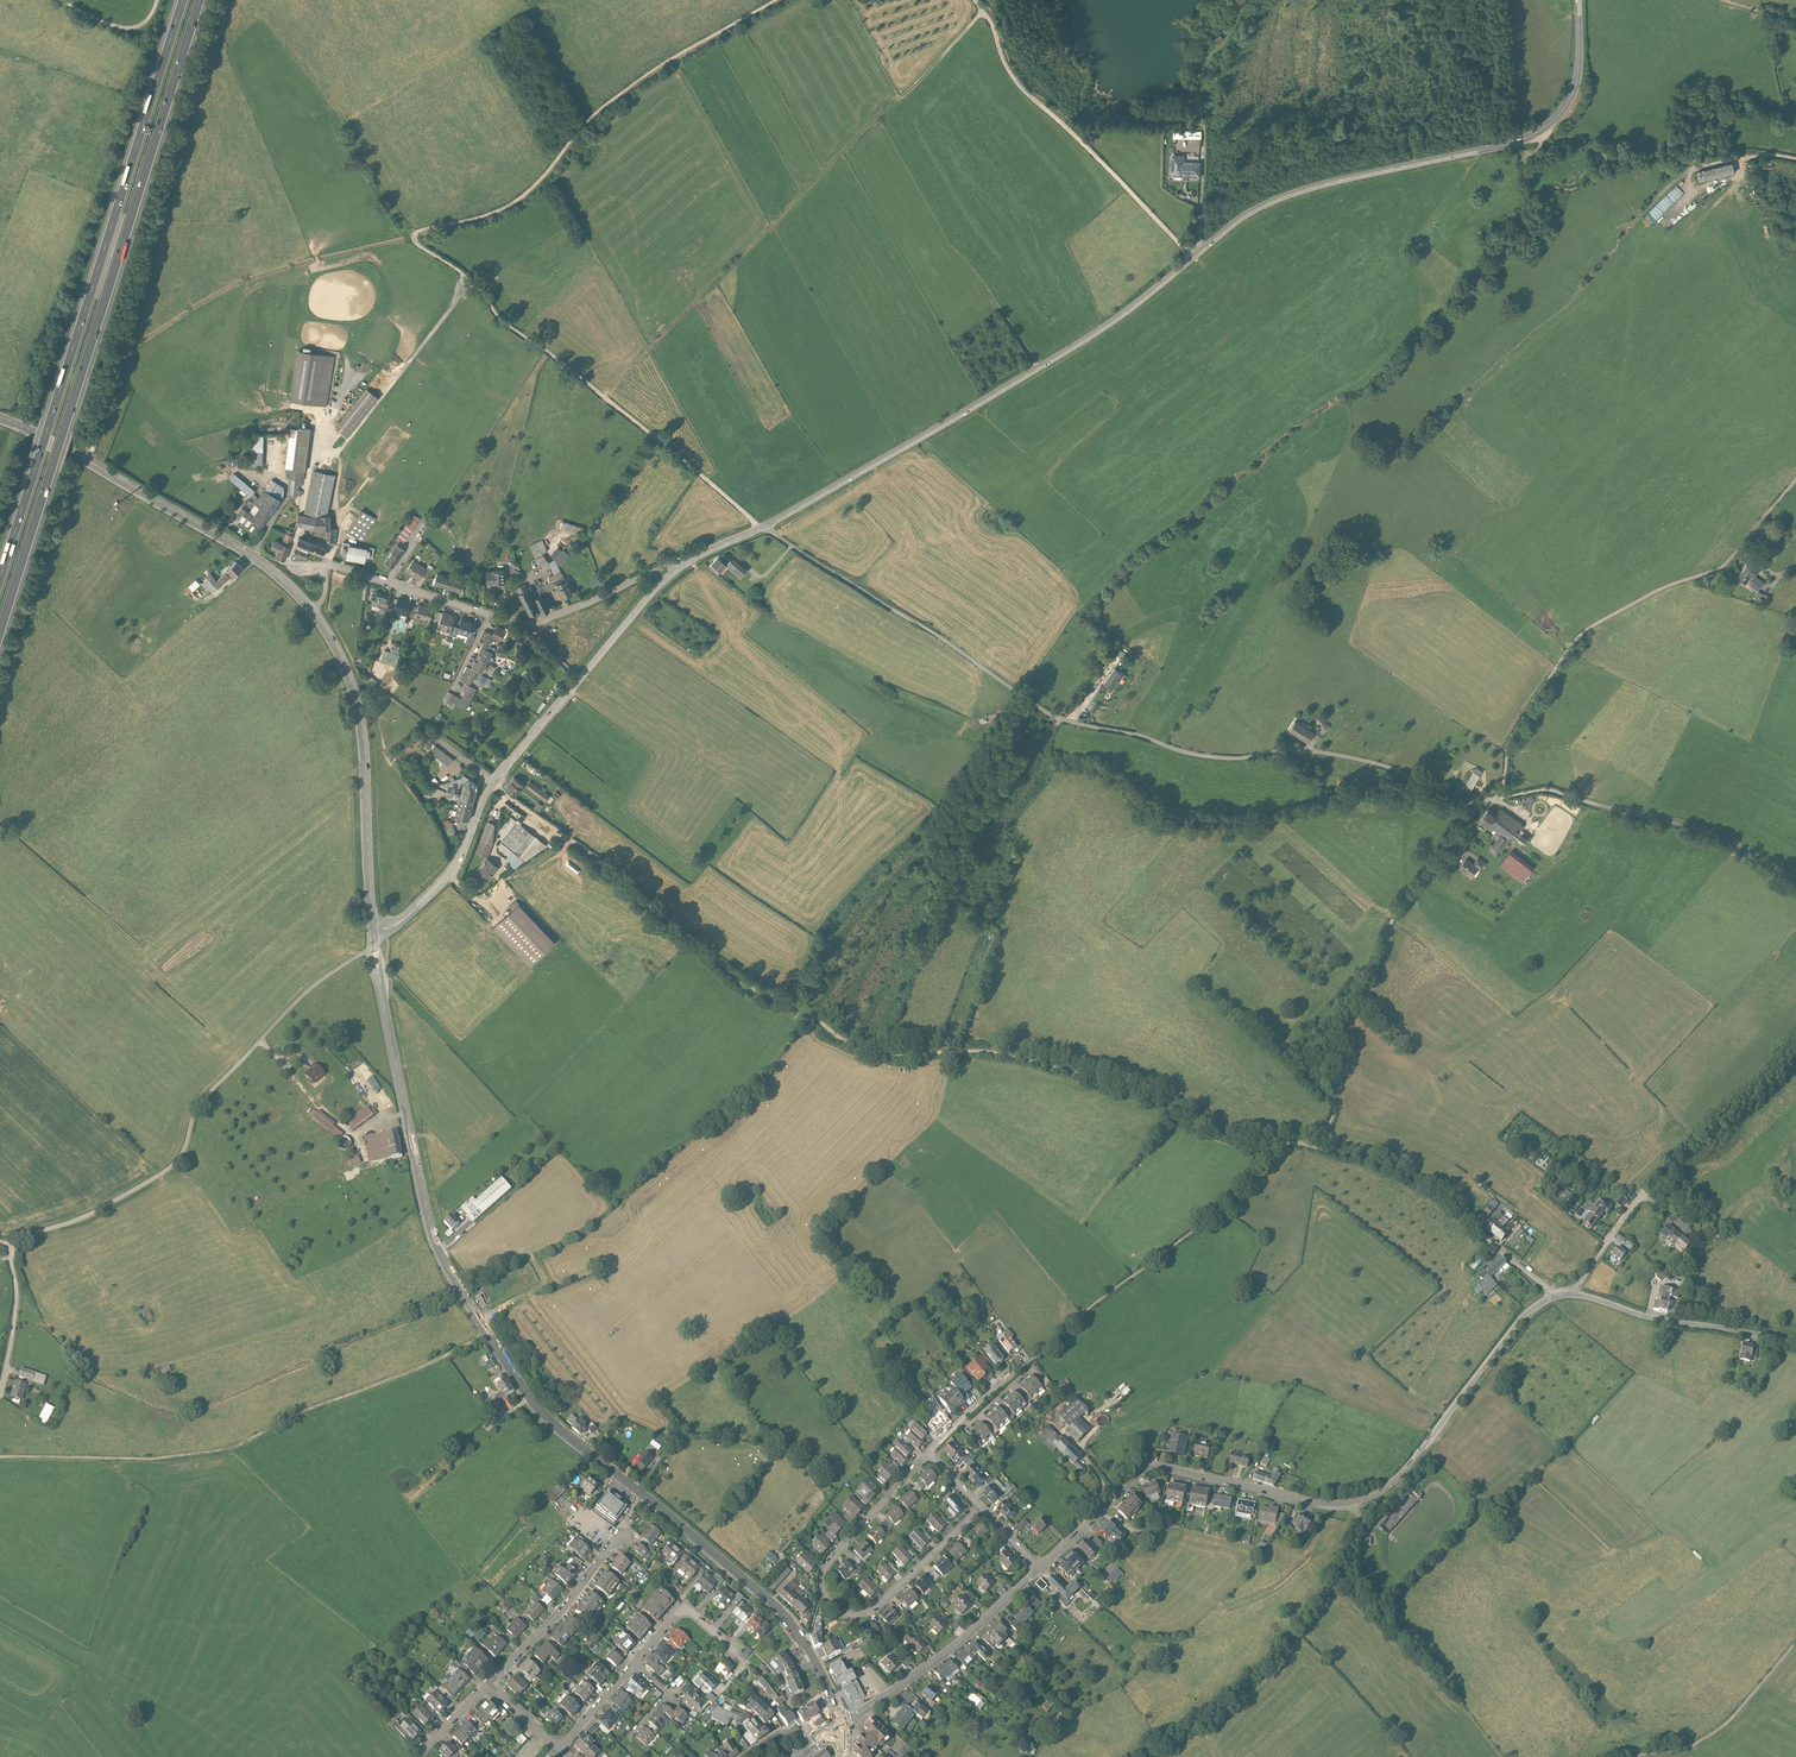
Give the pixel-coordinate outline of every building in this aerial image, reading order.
[(1605,153),(1598,155),(1602,164),(1614,159),(1611,152),(1605,154),(1605,153)] [(1193,157),(1175,156),(1174,176),(1192,177),(1193,157)] [(1695,172),(1697,182),(1732,175),(1730,165),(1695,172)] [(1656,220),(1687,191),(1680,184),(1649,213),(1656,220)] [(1702,195),(1709,193),(1707,184),(1700,185),(1702,195)] [(334,357),(297,351),(288,402),(326,408),(334,357)] [(365,374),(369,366),(362,362),(358,370),(365,374)] [(378,399),(366,390),(335,430),(347,439),(378,399)] [(309,432),(290,429),(285,470),(292,471),(288,499),(301,501),(309,432)] [(263,437),(251,436),(250,467),(262,468),(263,437)] [(223,468),(232,466),(231,459),(222,461),(223,468)] [(335,476),(312,471),(302,517),(300,517),(297,516),(295,528),(298,529),(312,531),(312,533),(326,532),(326,544),(336,544),(336,531),(331,531),(330,518),(326,518),(335,476)] [(228,481),(248,498),(255,503),(258,499),(252,493),(254,492),(234,475),(228,481)] [(283,489),(271,481),(264,493),(279,503),(282,497),(283,489)] [(264,493),(263,492),(258,499),(255,503),(252,507),(257,510),(269,518),(279,503),(264,493)] [(261,530),(269,518),(257,510),(253,517),(241,509),(235,518),(240,521),(242,518),(261,530)] [(375,522),(360,512),(345,534),(360,544),(375,522)] [(421,520),(413,515),(397,540),(404,545),(421,520)] [(580,521),(571,518),(569,523),(567,523),(565,530),(577,534),(582,536),(585,529),(578,527),(580,521)] [(582,536),(577,534),(572,540),(578,544),(584,537),(582,536)] [(293,537),(285,535),(281,546),(289,548),(293,537)] [(311,544),(298,539),(291,557),(305,562),(308,554),(311,544)] [(542,540),(530,546),(536,559),(543,555),(542,553),(547,551),(542,540)] [(281,546),(274,543),(270,552),(278,555),(276,560),(284,563),(289,548),(281,546)] [(349,546),(350,546),(350,544),(343,543),(341,555),(347,556),(349,546)] [(325,549),(311,544),(308,554),(322,560),(325,549)] [(347,556),(346,560),(365,564),(366,558),(367,551),(368,550),(350,546),(349,546),(347,556)] [(404,551),(396,546),(385,563),(393,568),(404,551)] [(369,551),(367,551),(366,558),(368,558),(368,559),(373,559),(374,549),(370,548),(369,551)] [(562,551),(558,548),(551,556),(554,560),(558,567),(569,556),(564,550),(562,551)] [(725,552),(717,553),(709,565),(719,573),(727,564),(730,559),(725,552)] [(545,558),(543,555),(536,559),(540,567),(548,563),(545,558)] [(747,567),(733,556),(730,559),(727,564),(741,575),(747,567)] [(554,560),(548,563),(554,574),(549,577),(551,582),(563,576),(564,575),(562,571),(560,571),(558,567),(554,560)] [(426,569),(413,561),(406,572),(419,580),(422,575),(426,569)] [(1768,575),(1746,561),(1735,578),(1757,591),(1768,575)] [(244,569),(237,562),(228,571),(232,576),(234,578),(244,569)] [(426,569),(422,575),(426,578),(433,567),(429,565),(426,569)] [(524,574),(514,570),(512,574),(522,578),(524,574)] [(228,571),(217,581),(210,573),(206,577),(209,581),(204,585),(213,594),(232,576),(228,571)] [(504,571),(486,572),(487,584),(505,582),(504,571)] [(451,579),(437,574),(434,584),(448,588),(451,579)] [(565,580),(563,576),(551,582),(554,588),(555,590),(558,589),(563,598),(573,593),(566,579),(565,580)] [(193,592),(201,584),(196,579),(188,587),(193,592)] [(465,583),(451,579),(448,588),(462,593),(465,583)] [(544,600),(548,599),(545,593),(554,588),(551,582),(538,588),(541,595),(544,600)] [(533,601),(525,584),(516,588),(525,605),(533,601)] [(384,596),(375,593),(374,596),(371,596),(370,597),(370,598),(371,599),(373,599),(371,604),(373,604),(371,608),(385,612),(386,609),(387,609),(390,597),(384,595),(384,596)] [(544,600),(541,595),(535,598),(542,614),(549,611),(544,600)] [(407,602),(399,600),(395,614),(408,618),(411,607),(406,606),(407,602)] [(538,610),(533,601),(525,605),(529,614),(538,610)] [(433,610),(419,605),(414,624),(419,626),(420,622),(424,624),(423,626),(428,628),(433,610)] [(456,617),(442,613),(436,630),(450,635),(456,617)] [(476,623),(462,619),(457,634),(472,639),(476,623)] [(502,632),(495,629),(492,636),(494,637),(492,640),(497,642),(502,632)] [(492,636),(483,632),(480,639),(484,641),(477,656),(480,658),(479,661),(488,665),(493,655),(487,651),(492,640),(494,637),(492,636)] [(400,655),(384,650),(380,664),(396,669),(400,655)] [(511,672),(516,663),(508,659),(503,668),(511,672)] [(488,665),(479,661),(477,664),(475,663),(471,671),(466,668),(463,675),(485,686),(485,684),(490,687),(492,681),(482,676),(488,665)] [(528,667),(530,671),(537,667),(534,663),(528,667)] [(1122,673),(1115,667),(1105,682),(1112,687),(1122,673)] [(464,693),(463,696),(472,700),(477,688),(482,691),(485,686),(463,675),(460,681),(466,683),(462,691),(464,693)] [(472,700),(463,696),(461,699),(448,693),(444,700),(466,711),(472,700)] [(1313,732),(1295,721),(1289,731),(1306,743),(1313,732)] [(1324,722),(1321,726),(1327,730),(1330,726),(1324,722)] [(1318,730),(1313,737),(1320,742),(1324,734),(1318,730)] [(453,758),(428,739),(422,746),(448,766),(453,758)] [(1471,792),(1482,771),(1476,768),(1465,787),(1465,788),(1471,792)] [(461,781),(464,781),(469,778),(463,774),(462,777),(442,783),(443,787),(461,781)] [(524,783),(513,775),(504,786),(515,795),(524,783)] [(474,798),(477,784),(469,778),(464,781),(460,795),(474,798)] [(549,795),(530,780),(525,786),(545,801),(549,795)] [(1465,787),(1456,785),(1453,795),(1475,800),(1477,794),(1471,792),(1465,788),(1465,787)] [(471,806),(474,798),(460,795),(458,803),(471,806)] [(543,805),(538,802),(534,808),(538,811),(543,805)] [(470,812),(471,806),(458,803),(456,809),(470,812)] [(1497,851),(1499,853),(1513,832),(1517,834),(1523,826),(1519,823),(1520,822),(1499,807),(1494,814),(1487,810),(1480,821),(1499,835),(1489,850),(1495,854),(1497,851)] [(468,819),(470,812),(456,809),(454,815),(468,819)] [(547,845),(510,816),(499,829),(498,838),(525,859),(547,845)] [(456,834),(451,819),(442,822),(447,836),(456,834)] [(493,822),(486,820),(475,853),(487,857),(493,843),(493,822)] [(1511,850),(1499,865),(1521,882),(1533,867),(1511,850)] [(489,881),(499,867),(487,857),(476,871),(489,881)] [(1474,864),(1466,859),(1460,868),(1466,872),(1464,874),(1470,878),(1478,868),(1481,871),(1486,863),(1479,858),(1474,864)] [(554,940),(518,902),(492,927),(529,965),(554,940)] [(477,914),(469,922),(477,930),(486,922),(477,914)] [(326,1074),(316,1063),(304,1074),(313,1085),(326,1074)] [(364,1063),(359,1068),(364,1074),(369,1068),(364,1063)] [(375,1116),(368,1107),(347,1123),(354,1132),(375,1116)] [(313,1111),(309,1116),(339,1140),(343,1135),(334,1127),(336,1125),(318,1111),(316,1114),(313,1111)] [(403,1159),(399,1132),(364,1138),(369,1164),(403,1159)] [(1535,1163),(1549,1174),(1556,1164),(1543,1154),(1535,1163)] [(358,1156),(348,1161),(352,1169),(362,1163),(358,1156)] [(473,1198),(457,1212),(463,1220),(466,1217),(472,1224),(511,1190),(501,1179),(475,1202),(473,1198)] [(1563,1187),(1558,1195),(1565,1200),(1567,1197),(1571,1200),(1574,1195),(1563,1187)] [(1621,1207),(1626,1201),(1620,1196),(1615,1201),(1621,1207)] [(1594,1206),(1589,1213),(1590,1214),(1598,1220),(1604,1211),(1607,1213),(1612,1207),(1607,1203),(1605,1206),(1602,1205),(1598,1201),(1594,1206)] [(1594,1206),(1590,1202),(1584,1210),(1585,1210),(1589,1213),(1594,1206)] [(1490,1207),(1483,1214),(1488,1218),(1494,1211),(1490,1207)] [(1508,1214),(1503,1218),(1508,1222),(1512,1218),(1511,1217),(1509,1215),(1508,1214)] [(1598,1220),(1590,1214),(1584,1222),(1592,1228),(1598,1220)] [(1499,1215),(1492,1222),(1496,1225),(1497,1225),(1503,1218),(1499,1215)] [(452,1217),(445,1223),(452,1232),(459,1225),(452,1217)] [(1508,1222),(1503,1218),(1497,1225),(1501,1229),(1508,1222)] [(1490,1220),(1484,1228),(1490,1233),(1497,1225),(1496,1225),(1492,1222),(1490,1220)] [(1517,1224),(1511,1231),(1515,1234),(1519,1229),(1521,1228),(1517,1224)] [(1501,1229),(1497,1225),(1490,1233),(1501,1242),(1509,1231),(1506,1229),(1504,1231),(1501,1229)] [(1680,1239),(1671,1231),(1672,1229),(1668,1226),(1660,1235),(1665,1239),(1663,1242),(1670,1248),(1672,1245),(1674,1247),(1680,1239)] [(1523,1232),(1519,1229),(1515,1234),(1519,1237),(1523,1232)] [(1627,1239),(1620,1234),(1617,1236),(1624,1242),(1627,1239)] [(1689,1247),(1680,1239),(1674,1247),(1683,1254),(1689,1247)] [(1626,1254),(1617,1247),(1611,1256),(1617,1260),(1619,1262),(1626,1254)] [(1500,1258),(1485,1273),(1490,1278),(1501,1267),(1505,1263),(1500,1258)] [(1490,1278),(1485,1273),(1480,1278),(1485,1282),(1480,1287),(1487,1294),(1492,1289),(1489,1286),(1493,1282),(1490,1278)] [(1673,1292),(1661,1289),(1659,1298),(1662,1299),(1661,1302),(1657,1301),(1655,1309),(1668,1312),(1671,1299),(1673,1292)] [(986,1301),(982,1304),(989,1313),(993,1310),(986,1301)] [(1011,1340),(1007,1335),(1004,1338),(1000,1341),(999,1341),(1009,1354),(1017,1347),(1011,1340)] [(1749,1345),(1743,1344),(1740,1360),(1750,1362),(1753,1346),(1749,1345)] [(1005,1359),(993,1345),(990,1348),(989,1347),(989,1349),(985,1351),(989,1357),(989,1358),(991,1360),(992,1360),(996,1366),(1005,1359)] [(988,1361),(984,1355),(980,1358),(981,1359),(982,1359),(985,1363),(988,1361)] [(492,1358),(485,1362),(489,1369),(496,1365),(492,1358)] [(1022,1365),(1017,1358),(1011,1362),(1017,1369),(1022,1365)] [(981,1359),(973,1366),(972,1363),(965,1368),(973,1378),(975,1377),(979,1382),(985,1376),(983,1374),(989,1369),(985,1363),(982,1359),(981,1359)] [(161,1375),(171,1372),(169,1366),(159,1369),(161,1375)] [(45,1377),(21,1369),(19,1376),(43,1384),(45,1377)] [(972,1389),(961,1375),(958,1377),(958,1376),(953,1380),(953,1381),(953,1382),(951,1383),(954,1387),(961,1397),(972,1389)] [(1039,1385),(1032,1377),(1026,1382),(1037,1394),(1043,1389),(1039,1385)] [(510,1385),(506,1378),(502,1381),(496,1384),(501,1391),(510,1385)] [(1047,1378),(1039,1385),(1043,1389),(1044,1390),(1051,1384),(1047,1378)] [(26,1385),(15,1382),(11,1398),(21,1401),(26,1385)] [(1037,1394),(1026,1382),(1021,1388),(1028,1396),(1032,1400),(1032,1399),(1034,1397),(1037,1394)] [(1125,1382),(1113,1391),(1118,1397),(1130,1388),(1125,1382)] [(510,1385),(501,1391),(502,1392),(497,1396),(500,1401),(506,1397),(514,1391),(510,1385)] [(961,1397),(954,1387),(939,1399),(946,1409),(950,1414),(966,1402),(961,1397)] [(1022,1401),(1015,1393),(1009,1398),(1020,1410),(1026,1405),(1022,1401)] [(513,1406),(506,1397),(500,1401),(497,1396),(494,1398),(499,1406),(504,1403),(508,1409),(513,1406)] [(1020,1410),(1009,1398),(1004,1403),(1011,1411),(1015,1415),(1020,1410)] [(1088,1411),(1078,1400),(1060,1416),(1071,1428),(1079,1419),(1088,1411)] [(557,1410),(562,1413),(568,1405),(563,1401),(557,1410)] [(935,1431),(946,1421),(932,1402),(924,1407),(931,1417),(930,1425),(929,1426),(935,1431)] [(45,1424),(54,1408),(47,1404),(38,1420),(45,1424)] [(505,1408),(495,1415),(497,1417),(507,1411),(505,1408)] [(1005,1416),(998,1408),(992,1414),(1004,1425),(1009,1421),(1009,1420),(1005,1416)] [(1004,1425),(992,1414),(987,1419),(994,1427),(998,1431),(998,1430),(1004,1425)] [(590,1422),(584,1416),(580,1420),(586,1426),(590,1422)] [(1071,1428),(1068,1431),(1068,1432),(1078,1442),(1089,1430),(1079,1419),(1071,1428)] [(586,1426),(580,1420),(572,1429),(579,1435),(580,1435),(581,1435),(582,1433),(584,1434),(586,1431),(585,1430),(587,1428),(585,1427),(586,1426)] [(989,1432),(981,1424),(976,1429),(987,1441),(992,1436),(989,1432)] [(591,1427),(588,1431),(591,1435),(596,1430),(593,1425),(591,1427)] [(927,1435),(915,1425),(910,1431),(911,1432),(921,1441),(927,1435)] [(987,1441),(976,1429),(970,1434),(971,1435),(976,1440),(981,1446),(987,1441)] [(1053,1444),(1055,1442),(1045,1431),(1039,1437),(1054,1452),(1058,1449),(1053,1444)] [(921,1441),(911,1432),(906,1438),(917,1449),(923,1443),(921,1441)] [(665,1441),(658,1435),(651,1444),(659,1450),(665,1441)] [(1186,1439),(1173,1436),(1172,1440),(1170,1452),(1183,1455),(1186,1439)] [(1065,1457),(1073,1449),(1061,1437),(1055,1442),(1053,1444),(1058,1449),(1065,1457)] [(952,1438),(946,1443),(949,1447),(953,1443),(954,1443),(955,1442),(952,1438)] [(1172,1440),(1163,1438),(1160,1450),(1170,1452),(1172,1440)] [(911,1452),(899,1442),(894,1448),(896,1450),(896,1449),(906,1458),(911,1452)] [(1210,1446),(1196,1442),(1194,1453),(1202,1455),(1202,1457),(1207,1458),(1210,1446)] [(949,1447),(944,1452),(951,1459),(960,1450),(954,1443),(953,1443),(949,1447)] [(906,1458),(896,1449),(896,1450),(890,1455),(902,1466),(907,1460),(906,1458)] [(1082,1458),(1073,1449),(1065,1457),(1074,1466),(1075,1465),(1078,1462),(1082,1458)] [(960,1450),(951,1459),(957,1466),(963,1461),(967,1457),(960,1450)] [(652,1458),(644,1452),(637,1461),(645,1467),(652,1458)] [(1241,1455),(1232,1453),(1229,1464),(1238,1466),(1241,1455)] [(1250,1457),(1241,1455),(1238,1466),(1247,1468),(1250,1457)] [(967,1457),(963,1461),(966,1465),(971,1460),(968,1456),(967,1457)] [(1270,1460),(1264,1457),(1260,1464),(1266,1467),(1270,1460)] [(971,1460),(966,1465),(970,1469),(974,1465),(975,1464),(971,1460)] [(1084,1468),(1078,1462),(1075,1465),(1080,1471),(1084,1468)] [(889,1463),(887,1466),(885,1464),(878,1470),(882,1474),(877,1479),(884,1486),(895,1474),(892,1472),(893,1471),(891,1469),(893,1467),(891,1465),(889,1463)] [(900,1469),(893,1463),(891,1465),(893,1467),(891,1469),(893,1471),(892,1472),(895,1474),(900,1469)] [(1282,1468),(1289,1472),(1292,1468),(1284,1464),(1282,1468)] [(970,1469),(964,1474),(971,1481),(981,1472),(974,1465),(970,1469)] [(929,1469),(926,1472),(920,1479),(919,1478),(919,1479),(920,1479),(926,1486),(927,1487),(928,1487),(927,1486),(932,1481),(933,1482),(937,1478),(929,1469)] [(981,1472),(971,1481),(978,1488),(985,1482),(988,1479),(987,1479),(981,1472)] [(1268,1477),(1256,1472),(1253,1478),(1265,1483),(1268,1477)] [(1272,1478),(1268,1477),(1265,1483),(1274,1487),(1281,1476),(1275,1473),(1272,1478)] [(990,1477),(987,1479),(988,1479),(985,1482),(988,1486),(993,1481),(990,1477)] [(594,1491),(598,1486),(588,1478),(581,1487),(587,1492),(587,1493),(590,1495),(591,1496),(594,1491)] [(926,1486),(920,1479),(915,1483),(917,1485),(922,1490),(926,1486)] [(878,1490),(867,1480),(859,1488),(863,1492),(862,1493),(865,1496),(870,1501),(873,1497),(872,1496),(878,1490)] [(996,1484),(994,1485),(990,1488),(984,1495),(993,1504),(999,1498),(1003,1495),(1003,1494),(1002,1493),(1005,1490),(998,1482),(996,1484)] [(1156,1482),(1142,1487),(1146,1498),(1151,1496),(1151,1495),(1158,1493),(1156,1488),(1158,1487),(1156,1482)] [(1178,1485),(1170,1483),(1168,1494),(1166,1499),(1174,1501),(1178,1485)] [(557,1484),(547,1491),(554,1500),(564,1493),(557,1484)] [(1186,1486),(1178,1485),(1174,1501),(1183,1503),(1185,1493),(1186,1487),(1186,1486)] [(1209,1491),(1193,1487),(1192,1494),(1189,1508),(1193,1509),(1194,1505),(1206,1507),(1207,1502),(1209,1491)] [(1008,1490),(1003,1494),(1003,1495),(999,1498),(1002,1501),(1006,1496),(1011,1493),(1008,1490)] [(595,1501),(599,1496),(594,1491),(591,1496),(590,1495),(590,1497),(595,1501)] [(628,1505),(609,1491),(597,1506),(616,1521),(628,1505)] [(917,1500),(909,1491),(906,1494),(907,1494),(900,1500),(899,1500),(908,1509),(907,1508),(913,1503),(914,1504),(917,1500)] [(950,1493),(943,1500),(945,1503),(953,1495),(950,1493)] [(960,1502),(953,1495),(945,1503),(950,1508),(954,1512),(957,1515),(958,1515),(965,1508),(964,1507),(960,1502)] [(1133,1495),(1118,1511),(1128,1520),(1143,1505),(1133,1495)] [(870,1501),(865,1496),(860,1501),(866,1506),(870,1501)] [(1002,1501),(1000,1502),(1003,1505),(1006,1502),(1009,1499),(1006,1496),(1002,1501)] [(863,1508),(851,1497),(843,1506),(852,1515),(850,1518),(852,1520),(855,1517),(863,1508)] [(1232,1500),(1216,1497),(1214,1506),(1230,1509),(1232,1501),(1232,1500)] [(1249,1501),(1247,1501),(1246,1503),(1240,1501),(1237,1512),(1238,1513),(1252,1516),(1254,1504),(1249,1504),(1249,1501)] [(1006,1502),(1003,1505),(998,1510),(1008,1520),(1012,1516),(1011,1515),(1015,1511),(1006,1502)] [(895,1506),(893,1509),(886,1515),(894,1524),(894,1523),(899,1518),(900,1519),(904,1515),(895,1506)] [(1272,1511),(1262,1509),(1260,1519),(1270,1520),(1270,1523),(1276,1524),(1279,1510),(1272,1508),(1272,1511)] [(940,1520),(934,1513),(926,1520),(931,1526),(935,1530),(939,1533),(946,1526),(945,1525),(940,1520)] [(835,1514),(823,1526),(829,1531),(834,1536),(835,1536),(846,1524),(835,1514)] [(1313,1522),(1301,1515),(1296,1524),(1298,1525),(1303,1528),(1305,1529),(1307,1531),(1313,1522)] [(1025,1520),(1014,1530),(1018,1534),(1028,1524),(1025,1520)] [(1046,1528),(1039,1520),(1031,1527),(1038,1535),(1046,1528)] [(1116,1529),(1107,1522),(1099,1532),(1107,1539),(1116,1529)] [(980,1524),(978,1526),(971,1533),(978,1541),(984,1535),(985,1536),(988,1533),(980,1524)] [(662,1535),(652,1526),(650,1529),(648,1529),(646,1531),(657,1541),(662,1535)] [(877,1526),(875,1528),(875,1529),(868,1535),(876,1544),(876,1543),(881,1538),(885,1535),(877,1526)] [(592,1539),(596,1533),(589,1528),(585,1534),(592,1539)] [(924,1536),(917,1529),(909,1537),(922,1550),(929,1542),(928,1541),(924,1536)] [(1116,1529),(1107,1539),(1116,1547),(1125,1537),(1116,1529)] [(657,1541),(646,1531),(644,1534),(644,1535),(642,1538),(649,1544),(652,1546),(657,1541)] [(834,1536),(829,1531),(825,1536),(833,1543),(837,1538),(835,1536),(834,1536)] [(821,1532),(817,1536),(819,1538),(812,1545),(822,1554),(829,1546),(827,1544),(828,1543),(824,1540),(827,1537),(825,1536),(821,1532)] [(1080,1546),(1086,1539),(1083,1535),(1076,1543),(1080,1546)] [(1148,1541),(1142,1536),(1135,1545),(1141,1550),(1148,1541)] [(574,1537),(571,1541),(586,1554),(590,1550),(585,1546),(581,1543),(577,1539),(576,1540),(575,1538),(574,1537)] [(1090,1544),(1098,1552),(1102,1543),(1096,1538),(1090,1544)] [(1090,1544),(1087,1540),(1079,1547),(1090,1560),(1098,1552),(1090,1544)] [(571,1541),(567,1545),(568,1547),(569,1546),(570,1547),(569,1548),(574,1552),(575,1551),(582,1558),(586,1554),(571,1541)] [(872,1550),(863,1541),(861,1544),(854,1551),(854,1550),(854,1551),(862,1560),(862,1559),(862,1558),(867,1553),(868,1554),(869,1553),(872,1550)] [(645,1549),(639,1544),(636,1547),(635,1546),(633,1548),(634,1550),(643,1558),(648,1552),(649,1552),(645,1549)] [(959,1544),(956,1546),(957,1547),(950,1553),(949,1553),(957,1562),(958,1562),(957,1561),(961,1556),(962,1556),(963,1556),(967,1553),(959,1544)] [(671,1545),(669,1547),(662,1555),(668,1560),(677,1549),(674,1547),(673,1547),(671,1545)] [(574,1552),(569,1548),(570,1547),(569,1546),(568,1547),(566,1550),(572,1554),(574,1552)] [(906,1553),(900,1546),(892,1553),(904,1566),(912,1559),(911,1558),(906,1553)] [(1003,1559),(1008,1553),(1003,1548),(998,1553),(1003,1559)] [(677,1549),(668,1560),(674,1565),(681,1557),(682,1555),(680,1553),(680,1551),(677,1549)] [(769,1552),(766,1557),(777,1564),(780,1559),(769,1552)] [(1073,1552),(1063,1561),(1064,1562),(1074,1573),(1084,1564),(1073,1552)] [(813,1559),(805,1553),(803,1556),(810,1562),(813,1559)] [(867,1553),(862,1558),(862,1559),(862,1560),(864,1562),(871,1556),(869,1553),(868,1554),(867,1553)] [(1010,1556),(1008,1553),(1003,1559),(999,1562),(1003,1565),(1004,1564),(1009,1570),(1008,1571),(1017,1563),(1016,1563),(1010,1556)] [(803,1556),(803,1555),(796,1562),(808,1573),(815,1566),(810,1562),(803,1556)] [(630,1564),(620,1557),(617,1561),(617,1560),(614,1563),(615,1564),(612,1568),(621,1575),(630,1564)] [(944,1558),(942,1560),(942,1561),(935,1567),(934,1567),(943,1576),(942,1575),(948,1570),(948,1571),(952,1567),(944,1558)] [(686,1561),(679,1569),(685,1574),(694,1563),(692,1561),(690,1562),(688,1560),(688,1559),(686,1561)] [(574,1560),(564,1571),(572,1578),(577,1573),(579,1572),(579,1571),(582,1567),(580,1566),(580,1565),(574,1560)] [(854,1570),(846,1561),(843,1564),(844,1564),(837,1570),(836,1570),(844,1579),(845,1579),(844,1578),(849,1573),(850,1574),(854,1570)] [(888,1568),(883,1562),(875,1569),(887,1582),(895,1575),(894,1574),(888,1568)] [(1074,1573),(1064,1562),(1059,1567),(1063,1571),(1061,1572),(1064,1574),(1065,1573),(1069,1578),(1074,1573)] [(694,1563),(685,1574),(691,1579),(698,1571),(700,1569),(699,1569),(697,1567),(697,1566),(694,1563)] [(897,1571),(891,1565),(888,1568),(894,1574),(897,1571)] [(564,1571),(560,1567),(554,1573),(557,1576),(567,1585),(572,1578),(564,1571)] [(641,1567),(636,1574),(641,1578),(646,1572),(641,1567)] [(1117,1569),(1105,1580),(1110,1586),(1123,1574),(1117,1569)] [(554,1573),(552,1570),(549,1574),(555,1579),(557,1576),(554,1573)] [(619,1583),(606,1573),(595,1587),(603,1592),(608,1597),(619,1583)] [(703,1576),(696,1584),(702,1589),(712,1578),(706,1573),(703,1576)] [(988,1577),(986,1574),(977,1583),(980,1587),(981,1586),(986,1591),(986,1592),(986,1593),(995,1584),(994,1584),(988,1577)] [(924,1577),(922,1579),(923,1579),(916,1586),(915,1585),(915,1586),(924,1595),(924,1594),(923,1593),(928,1588),(929,1589),(933,1586),(924,1577)] [(1067,1590),(1054,1577),(1049,1582),(1063,1597),(1064,1596),(1069,1602),(1074,1597),(1072,1595),(1072,1596),(1067,1590)] [(712,1578),(702,1589),(708,1594),(714,1587),(717,1583),(712,1578)] [(721,1578),(717,1583),(714,1587),(717,1589),(724,1581),(721,1578)] [(872,1586),(866,1578),(858,1585),(871,1598),(878,1591),(877,1590),(872,1586)] [(1006,1583),(1002,1578),(997,1583),(1001,1587),(1006,1583)] [(562,1590),(550,1580),(547,1584),(541,1591),(546,1595),(552,1600),(552,1601),(562,1590)] [(1074,1583),(1067,1590),(1072,1596),(1072,1595),(1079,1588),(1074,1583)] [(790,1584),(779,1595),(784,1600),(790,1593),(791,1594),(796,1589),(795,1588),(794,1587),(790,1584)] [(595,1587),(595,1586),(593,1589),(600,1596),(603,1592),(595,1587)] [(723,1588),(714,1599),(720,1604),(729,1593),(723,1588)] [(799,1589),(793,1596),(798,1601),(800,1599),(804,1594),(799,1589)] [(674,1601),(661,1590),(656,1594),(657,1595),(655,1598),(654,1597),(649,1603),(650,1604),(648,1606),(647,1605),(643,1610),(656,1622),(674,1601)] [(1041,1603),(1027,1590),(1022,1595),(1031,1603),(1036,1609),(1041,1603)] [(908,1593),(901,1600),(908,1607),(913,1602),(914,1603),(918,1599),(910,1591),(908,1593)] [(603,1603),(590,1593),(576,1611),(589,1622),(603,1603)] [(729,1593),(720,1604),(725,1609),(731,1601),(735,1598),(734,1598),(729,1593)] [(738,1593),(734,1598),(735,1598),(731,1601),(734,1604),(741,1595),(738,1593)] [(791,1594),(790,1593),(784,1600),(792,1607),(793,1606),(798,1601),(793,1596),(791,1594)] [(541,1600),(535,1595),(532,1598),(538,1603),(541,1600)] [(552,1600),(546,1595),(542,1600),(548,1606),(552,1600)] [(971,1606),(964,1598),(962,1595),(953,1604),(957,1607),(955,1609),(962,1615),(971,1606)] [(1069,1602),(1064,1596),(1063,1597),(1059,1601),(1065,1607),(1067,1604),(1068,1605),(1069,1604),(1068,1604),(1069,1602)] [(809,1607),(800,1599),(798,1601),(793,1606),(803,1614),(809,1607)] [(625,1605),(619,1600),(613,1607),(619,1612),(625,1605)] [(946,1601),(941,1605),(945,1609),(950,1605),(946,1601)] [(982,1606),(976,1601),(973,1604),(978,1610),(982,1606)] [(511,1607),(505,1602),(503,1605),(504,1606),(502,1608),(506,1612),(511,1607)] [(740,1602),(731,1613),(737,1618),(746,1607),(740,1602)] [(1036,1609),(1031,1603),(1028,1606),(1034,1611),(1036,1609)] [(1049,1610),(1041,1603),(1036,1609),(1044,1615),(1049,1610)] [(543,1610),(536,1604),(533,1608),(532,1607),(529,1610),(530,1611),(526,1615),(534,1622),(543,1610)] [(746,1607),(737,1618),(743,1623),(752,1612),(746,1607)] [(1027,1608),(1015,1622),(1022,1627),(1029,1620),(1031,1618),(1034,1614),(1027,1608)] [(890,1609),(888,1611),(888,1612),(882,1618),(881,1618),(889,1627),(890,1627),(889,1626),(894,1621),(895,1622),(899,1618),(890,1609)] [(643,1621),(638,1616),(627,1629),(632,1633),(639,1640),(650,1627),(643,1621)] [(580,1626),(570,1617),(561,1628),(569,1635),(570,1636),(580,1626)] [(754,1620),(748,1628),(754,1633),(763,1622),(757,1617),(754,1620)] [(946,1627),(939,1620),(940,1620),(938,1617),(929,1626),(933,1630),(933,1629),(939,1634),(946,1627)] [(1014,1623),(1008,1617),(1005,1621),(1011,1626),(1014,1623)] [(517,1619),(507,1630),(516,1638),(526,1627),(517,1619)] [(763,1622),(754,1633),(761,1639),(770,1628),(763,1622)] [(1022,1627),(1015,1622),(1014,1623),(1011,1626),(1018,1632),(1022,1627)] [(1007,1631),(998,1623),(990,1631),(999,1639),(1004,1634),(1007,1631)] [(871,1624),(869,1626),(862,1633),(870,1642),(869,1641),(875,1636),(876,1636),(880,1633),(871,1624)] [(600,1625),(593,1633),(599,1637),(605,1629),(600,1625)] [(470,1628),(467,1631),(473,1637),(477,1634),(470,1628)] [(561,1628),(552,1637),(558,1642),(557,1643),(559,1645),(560,1645),(569,1635),(561,1628)] [(689,1639),(678,1630),(675,1633),(674,1632),(671,1636),(672,1636),(669,1639),(670,1640),(674,1644),(678,1648),(679,1649),(685,1643),(689,1639)] [(624,1631),(622,1634),(628,1640),(631,1637),(630,1636),(624,1631)] [(999,1639),(990,1631),(982,1640),(986,1643),(987,1643),(992,1648),(996,1644),(1000,1640),(999,1639)] [(598,1638),(593,1633),(588,1638),(594,1643),(598,1638)] [(628,1640),(622,1634),(621,1634),(622,1635),(618,1640),(617,1639),(613,1643),(622,1650),(626,1654),(634,1645),(628,1640)] [(817,1635),(811,1637),(814,1649),(821,1646),(821,1634),(817,1635)] [(1004,1634),(999,1639),(1000,1640),(1003,1643),(1008,1637),(1004,1634)] [(919,1640),(917,1637),(912,1641),(907,1636),(903,1640),(912,1649),(913,1648),(918,1654),(925,1647),(919,1640)] [(498,1637),(487,1649),(495,1657),(499,1653),(498,1652),(506,1644),(498,1637)] [(558,1642),(552,1637),(548,1641),(553,1646),(556,1648),(559,1645),(557,1643),(558,1642)] [(1014,1643),(1008,1637),(1003,1643),(1009,1648),(1014,1643)] [(674,1644),(670,1640),(667,1643),(673,1648),(675,1650),(678,1648),(674,1644)] [(840,1652),(834,1640),(822,1647),(826,1655),(825,1656),(827,1659),(840,1652)] [(977,1647),(974,1643),(965,1651),(972,1658),(972,1659),(977,1654),(986,1663),(990,1660),(989,1659),(991,1657),(990,1657),(984,1650),(984,1651),(980,1647),(979,1648),(978,1647),(977,1647)] [(546,1644),(541,1650),(540,1650),(539,1650),(534,1656),(539,1660),(539,1661),(543,1664),(547,1659),(545,1657),(548,1654),(555,1660),(559,1655),(551,1648),(547,1644),(546,1644)] [(664,1647),(663,1646),(655,1655),(655,1656),(663,1663),(666,1660),(667,1660),(673,1654),(670,1651),(664,1647)] [(851,1646),(840,1652),(842,1655),(853,1650),(851,1646)] [(747,1659),(753,1651),(747,1647),(741,1654),(747,1659)] [(477,1651),(470,1657),(469,1656),(462,1663),(468,1669),(474,1674),(487,1660),(475,1649),(477,1651)] [(1003,1656),(997,1650),(994,1653),(1000,1659),(1003,1656)] [(972,1658),(965,1651),(957,1658),(963,1664),(967,1668),(975,1660),(972,1659),(972,1658)] [(619,1657),(613,1652),(607,1659),(616,1667),(622,1660),(619,1657)] [(782,1653),(773,1662),(778,1668),(787,1660),(782,1653)] [(994,1653),(990,1657),(991,1657),(989,1659),(990,1660),(995,1665),(997,1662),(1000,1659),(994,1653)] [(663,1663),(655,1656),(650,1662),(649,1662),(646,1666),(656,1675),(658,1673),(660,1675),(664,1670),(661,1667),(664,1664),(663,1663)] [(890,1656),(881,1664),(885,1668),(886,1667),(891,1673),(899,1665),(892,1659),(892,1658),(890,1656)] [(733,1668),(725,1660),(721,1664),(719,1664),(718,1666),(718,1667),(717,1669),(726,1677),(730,1672),(733,1668)] [(787,1660),(778,1668),(782,1672),(783,1674),(785,1673),(794,1669),(792,1665),(787,1660)] [(534,1666),(528,1661),(524,1665),(536,1677),(540,1672),(534,1666)] [(847,1674),(840,1662),(829,1667),(833,1676),(831,1677),(837,1688),(841,1686),(855,1679),(851,1672),(847,1674)] [(960,1673),(955,1665),(953,1666),(950,1662),(946,1664),(953,1673),(955,1676),(960,1673)] [(468,1669),(462,1663),(459,1665),(466,1671),(468,1669)] [(543,1669),(537,1664),(534,1666),(540,1672),(543,1669)] [(602,1668),(597,1664),(597,1665),(592,1670),(604,1680),(609,1675),(602,1668)] [(946,1664),(935,1673),(935,1674),(941,1682),(945,1678),(953,1673),(946,1664)] [(466,1671),(459,1665),(456,1669),(459,1671),(463,1675),(466,1671)] [(536,1677),(524,1665),(520,1670),(526,1676),(532,1681),(536,1677)] [(794,1669),(785,1673),(788,1679),(796,1676),(794,1669)] [(604,1680),(592,1670),(588,1675),(587,1675),(592,1679),(599,1686),(604,1680)] [(463,1675),(459,1671),(450,1679),(460,1689),(469,1680),(463,1675)] [(726,1677),(724,1678),(727,1681),(733,1675),(730,1672),(726,1677)] [(717,1684),(704,1673),(699,1679),(704,1683),(712,1691),(717,1684)] [(953,1673),(945,1678),(948,1681),(949,1682),(955,1678),(955,1676),(953,1673)] [(941,1682),(935,1674),(929,1678),(933,1683),(934,1684),(936,1682),(938,1684),(939,1683),(941,1682)] [(532,1681),(526,1676),(523,1678),(529,1684),(532,1681)] [(648,1687),(636,1676),(629,1684),(630,1685),(636,1690),(633,1692),(634,1694),(639,1697),(648,1687)] [(679,1676),(669,1685),(672,1688),(682,1679),(679,1676)] [(765,1683),(759,1676),(754,1681),(756,1683),(757,1682),(765,1691),(766,1691),(769,1688),(765,1683)] [(788,1679),(785,1680),(788,1687),(799,1682),(796,1676),(788,1679)] [(519,1679),(517,1677),(513,1681),(509,1686),(508,1687),(518,1696),(527,1687),(519,1679)] [(699,1679),(698,1678),(694,1683),(699,1688),(704,1683),(699,1679)] [(460,1689),(450,1679),(442,1688),(447,1693),(451,1698),(460,1689)] [(864,1698),(855,1679),(841,1686),(851,1705),(864,1698)] [(775,1688),(768,1680),(765,1683),(769,1688),(772,1691),(775,1688)] [(586,1684),(584,1682),(579,1688),(590,1697),(593,1694),(592,1694),(594,1691),(591,1689),(586,1684)] [(799,1682),(788,1687),(789,1691),(787,1692),(789,1697),(791,1696),(792,1697),(803,1692),(799,1682)] [(695,1689),(689,1683),(686,1686),(692,1691),(695,1689)] [(636,1690),(630,1685),(626,1691),(632,1696),(634,1694),(633,1692),(636,1690)] [(692,1691),(686,1686),(681,1692),(687,1697),(682,1703),(693,1712),(703,1701),(692,1691)] [(938,1693),(930,1686),(923,1694),(931,1701),(938,1693)] [(447,1693),(442,1688),(441,1687),(438,1690),(442,1694),(444,1696),(447,1693)] [(590,1697),(579,1688),(574,1694),(576,1695),(582,1700),(584,1703),(586,1700),(587,1700),(590,1697)] [(786,1701),(775,1688),(772,1691),(773,1693),(776,1696),(778,1699),(782,1704),(786,1701)] [(653,1694),(658,1698),(662,1694),(657,1690),(653,1694)] [(434,1691),(430,1696),(425,1701),(426,1702),(435,1693),(434,1691)] [(632,1696),(626,1691),(623,1694),(629,1699),(632,1696)] [(446,1703),(439,1696),(435,1693),(426,1702),(428,1703),(436,1711),(435,1711),(439,1714),(446,1706),(446,1703)] [(623,1693),(618,1699),(616,1698),(612,1703),(614,1704),(619,1709),(620,1709),(623,1706),(624,1707),(624,1706),(627,1708),(632,1703),(628,1700),(629,1699),(623,1694),(623,1693)] [(717,1699),(710,1693),(705,1698),(712,1704),(717,1699)] [(986,1704),(973,1693),(968,1699),(981,1710),(986,1704)] [(572,1701),(568,1697),(564,1702),(576,1713),(580,1708),(572,1701)] [(754,1697),(746,1704),(752,1710),(759,1702),(754,1697)] [(931,1701),(927,1698),(924,1703),(931,1709),(935,1704),(931,1701)] [(782,1704),(778,1699),(775,1702),(779,1707),(777,1709),(780,1713),(783,1711),(786,1715),(789,1713),(783,1705),(782,1704)] [(496,1710),(488,1701),(480,1709),(481,1711),(490,1719),(491,1721),(499,1713),(496,1710)] [(576,1713),(564,1702),(560,1706),(564,1710),(572,1717),(576,1713)] [(759,1702),(752,1710),(760,1717),(768,1710),(760,1702),(759,1702)] [(920,1706),(915,1702),(913,1705),(913,1704),(910,1707),(911,1708),(908,1710),(914,1715),(915,1716),(921,1721),(928,1713),(920,1706)] [(436,1711),(428,1703),(425,1706),(430,1711),(433,1713),(435,1711),(436,1711)] [(1047,1703),(1043,1707),(1048,1712),(1052,1707),(1047,1703)] [(812,1704),(797,1715),(799,1718),(803,1724),(819,1713),(812,1704)] [(678,1708),(673,1713),(671,1711),(668,1708),(667,1708),(664,1705),(660,1710),(669,1718),(670,1719),(673,1716),(682,1725),(689,1718),(684,1713),(678,1708)] [(422,1707),(418,1711),(417,1711),(413,1715),(425,1726),(428,1722),(431,1718),(432,1718),(429,1715),(428,1713),(422,1707)] [(507,1713),(500,1707),(496,1710),(499,1713),(503,1717),(507,1713)] [(729,1714),(721,1709),(717,1707),(711,1718),(726,1727),(733,1715),(729,1714)] [(747,1715),(733,1707),(729,1714),(733,1715),(741,1720),(747,1715)] [(908,1710),(904,1707),(891,1725),(901,1733),(905,1728),(910,1732),(915,1725),(910,1721),(914,1715),(908,1710)] [(609,1710),(599,1721),(603,1725),(608,1729),(614,1724),(619,1719),(615,1715),(609,1710)] [(669,1718),(660,1710),(649,1722),(651,1724),(657,1729),(664,1721),(665,1722),(669,1718)] [(773,1715),(768,1710),(760,1717),(759,1718),(765,1724),(768,1721),(770,1719),(773,1715)] [(433,1713),(430,1711),(428,1713),(429,1715),(432,1718),(431,1718),(433,1720),(436,1717),(433,1713)] [(490,1719),(481,1711),(474,1717),(480,1723),(483,1726),(490,1719)] [(563,1718),(555,1711),(546,1720),(553,1726),(556,1722),(558,1723),(563,1718)] [(791,1715),(789,1713),(786,1715),(783,1711),(780,1713),(779,1715),(782,1719),(787,1727),(795,1722),(795,1721),(790,1715),(791,1715)] [(414,1720),(408,1715),(405,1717),(408,1720),(411,1723),(414,1720)] [(747,1715),(741,1720),(742,1720),(747,1723),(748,1723),(748,1722),(751,1719),(747,1715)] [(758,1728),(751,1719),(748,1722),(748,1723),(747,1723),(742,1720),(741,1723),(743,1725),(750,1733),(750,1734),(758,1728)] [(877,1723),(873,1719),(864,1727),(868,1731),(864,1736),(876,1748),(890,1736),(877,1723)] [(411,1723),(408,1720),(401,1727),(401,1728),(408,1735),(408,1734),(413,1740),(421,1732),(411,1723)] [(474,1729),(467,1722),(460,1730),(469,1739),(472,1736),(473,1737),(478,1733),(476,1732),(476,1731),(474,1729)] [(483,1726),(480,1723),(476,1726),(482,1732),(485,1728),(483,1726)] [(408,1735),(401,1728),(401,1727),(398,1724),(395,1727),(405,1738),(408,1735)] [(657,1729),(651,1724),(649,1726),(655,1732),(657,1729)] [(592,1725),(586,1732),(590,1737),(597,1729),(592,1725)] [(608,1729),(603,1725),(600,1728),(607,1735),(611,1731),(608,1729)] [(482,1732),(476,1726),(474,1729),(476,1731),(476,1732),(478,1733),(480,1735),(483,1732),(482,1732)] [(655,1732),(649,1726),(646,1729),(654,1736),(656,1733),(655,1732)] [(646,1729),(644,1727),(636,1737),(645,1746),(654,1736),(646,1729)] [(758,1728),(750,1734),(750,1733),(747,1733),(744,1736),(752,1746),(768,1734),(764,1729),(761,1732),(758,1728)] [(469,1739),(460,1730),(452,1737),(458,1743),(462,1746),(469,1739)] [(527,1740),(522,1735),(517,1740),(522,1745),(527,1740)] [(588,1738),(584,1735),(574,1746),(578,1749),(577,1750),(580,1753),(580,1752),(584,1755),(591,1747),(594,1744),(591,1741),(592,1740),(589,1737),(588,1738)] [(864,1736),(856,1743),(860,1747),(853,1753),(856,1756),(871,1756),(869,1755),(876,1748),(864,1736)] [(748,1748),(743,1741),(740,1743),(741,1744),(745,1750),(748,1748)] [(448,1743),(440,1751),(446,1756),(457,1756),(459,1755),(459,1754),(455,1750),(448,1743)] [(465,1749),(462,1746),(458,1743),(455,1746),(458,1748),(462,1752),(465,1749)] [(729,1743),(724,1746),(726,1749),(722,1752),(726,1756),(735,1756),(738,1755),(729,1743)] [(911,1748),(906,1744),(900,1752),(905,1756),(911,1748)] [(591,1747),(584,1755),(586,1756),(596,1756),(599,1754),(591,1747)] [(458,1748),(455,1750),(459,1754),(459,1755),(461,1756),(462,1756),(464,1755),(462,1752),(458,1748)]
